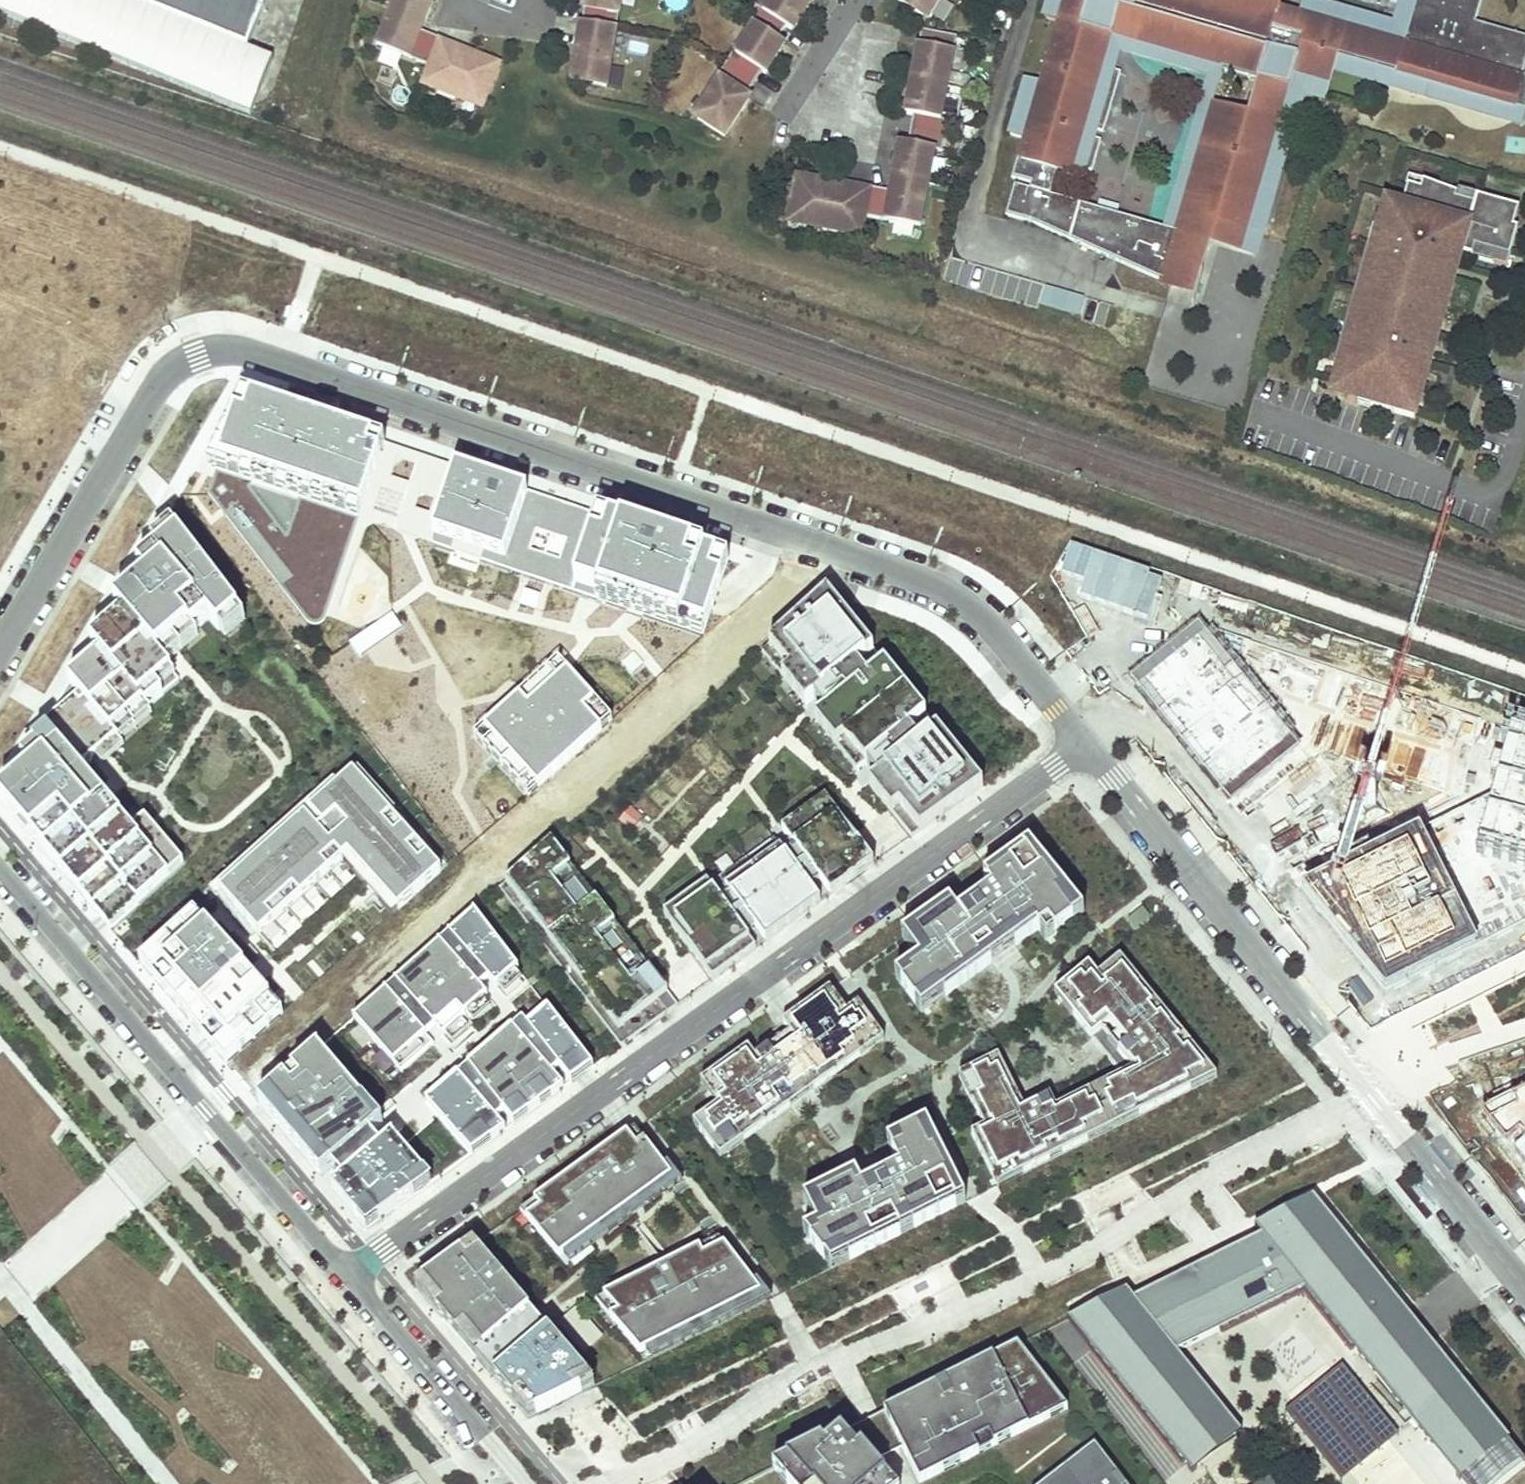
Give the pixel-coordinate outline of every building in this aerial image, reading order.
[(277,127),(301,62),(252,43),(136,0),(0,0),(0,24),(277,127)] [(252,43),(270,0),(136,0),(252,43)] [(393,7),(392,6),(378,45),(400,53),(399,54),(418,62),(412,80),(455,96),(458,90),(486,100),(500,63),(484,57),(484,56),(466,50),(464,54),(454,50),(456,46),(456,45),(417,30),(422,17),(427,18),(434,0),(395,0),(393,7)] [(583,9),(584,9),(579,39),(583,40),(582,49),(577,49),(572,81),(606,87),(613,45),(614,45),(618,14),(617,14),(620,0),(584,0),(583,9)] [(762,12),(756,8),(748,20),(754,24),(734,54),(733,54),(717,79),(719,80),(707,99),(709,100),(697,119),(724,137),(741,111),(738,110),(762,73),(766,75),(785,45),(778,40),(787,27),(793,32),(813,2),(812,1),(813,0),(770,0),(762,12)] [(899,1),(928,20),(941,0),(899,0),(899,1)] [(1044,18),(1077,28),(1076,33),(1056,27),(1041,79),(1060,85),(1058,90),(1026,80),(1010,136),(1046,147),(1044,152),(1022,145),(1012,179),(1031,185),(1030,190),(1015,185),(1005,216),(1032,224),(1171,286),(1186,235),(1166,229),(1050,196),(1057,173),(1080,180),(1083,170),(1092,172),(1101,141),(1093,139),(1095,131),(1103,134),(1121,74),(1112,71),(1119,49),(1121,40),(1112,37),(1116,24),(1140,31),(1136,45),(1222,70),(1257,80),(1247,113),(1212,103),(1185,197),(1211,204),(1205,222),(1261,238),(1303,93),(1325,100),(1334,70),(1351,13),(1304,0),(1303,0),(1299,12),(1290,46),(1281,43),(1271,41),(1280,7),(1281,4),(1266,0),(1049,0),(1044,18)] [(1334,70),(1391,86),(1409,25),(1416,0),(1402,0),(1396,21),(1395,26),(1384,23),(1351,13),(1334,70)] [(1391,86),(1427,97),(1430,85),(1440,88),(1440,93),(1441,97),(1443,100),(1447,101),(1450,102),(1454,102),(1457,101),(1462,103),(1466,104),(1471,101),(1473,97),(1524,112),(1524,37),(1476,19),(1482,0),(1416,0),(1409,25),(1391,86)] [(1290,46),(1299,12),(1290,10),(1280,7),(1271,41),(1281,43),(1290,46)] [(921,226),(929,186),(917,183),(926,150),(933,151),(940,124),(933,122),(941,89),(942,89),(952,52),(953,52),(957,37),(923,29),(918,46),(917,45),(908,80),(909,81),(901,114),(912,117),(905,144),(897,142),(888,176),(892,178),(889,192),(852,184),(851,191),(841,189),(842,183),(812,178),(812,179),(796,176),(788,214),(817,220),(816,227),(862,236),(866,217),(886,220),(886,219),(921,226)] [(466,50),(456,46),(454,50),(464,54),(466,50)] [(1430,85),(1427,97),(1522,124),(1524,122),(1524,112),(1473,97),(1471,101),(1466,104),(1462,103),(1457,101),(1454,102),(1450,102),(1447,101),(1443,100),(1441,97),(1440,93),(1440,88),(1430,85)] [(1424,192),(1411,188),(1405,208),(1389,204),(1383,225),(1389,227),(1378,268),(1368,309),(1357,350),(1351,371),(1344,369),(1339,391),(1355,395),(1379,402),(1377,408),(1421,419),(1423,410),(1414,407),(1418,393),(1427,395),(1434,354),(1426,352),(1429,342),(1441,345),(1444,335),(1435,332),(1450,275),(1447,274),(1450,264),(1453,264),(1456,264),(1459,263),(1461,261),(1464,259),(1465,256),(1466,254),(1477,257),(1480,248),(1501,254),(1498,264),(1512,267),(1522,228),(1518,227),(1523,208),(1480,196),(1478,204),(1460,199),(1461,194),(1426,184),(1424,192)] [(910,240),(913,225),(895,221),(892,236),(910,240)] [(1383,225),(1379,225),(1369,266),(1378,268),(1389,227),(1383,225)] [(1040,305),(1079,313),(1083,294),(1044,286),(1040,305)] [(1368,309),(1358,306),(1347,347),(1357,350),(1368,309)] [(1427,395),(1441,345),(1429,342),(1426,352),(1434,354),(1427,395)] [(1427,395),(1418,393),(1414,407),(1423,410),(1427,395)] [(1379,402),(1355,395),(1353,402),(1377,409),(1377,408),(1379,402)] [(230,464),(378,512),(398,451),(250,403),(230,464)] [(382,514),(565,575),(585,514),(402,453),(382,514)] [(216,483),(330,615),(363,588),(269,479),(234,468),(216,483)] [(569,578),(718,627),(738,566),(589,517),(569,578)] [(178,535),(138,568),(147,581),(115,607),(124,618),(91,646),(101,657),(69,682),(79,696),(42,729),(49,736),(36,749),(45,761),(0,798),(0,800),(110,929),(183,864),(145,820),(131,832),(78,772),(116,738),(113,735),(179,682),(159,656),(191,630),(208,618),(218,630),(239,614),(178,535)] [(827,593),(761,652),(805,706),(870,647),(827,593)] [(1132,680),(1234,802),(1302,745),(1200,623),(1132,680)] [(870,647),(805,706),(816,719),(881,660),(870,647)] [(881,660),(816,719),(857,770),(925,715),(881,660)] [(502,719),(548,772),(612,717),(596,698),(604,691),(587,671),(579,678),(576,674),(547,699),(537,688),(502,719)] [(925,715),(857,770),(868,784),(936,729),(925,715)] [(936,729),(868,784),(912,838),(946,814),(937,802),(945,796),(953,808),(983,787),(936,729)] [(1476,848),(1524,862),(1524,741),(1508,736),(1476,848)] [(441,873),(353,774),(221,893),(259,936),(349,857),(398,911),(441,873)] [(806,809),(812,817),(830,804),(824,796),(806,809)] [(946,814),(953,808),(945,796),(937,802),(946,814)] [(806,809),(781,828),(830,897),(874,866),(830,804),(812,817),(806,809)] [(781,828),(771,835),(821,904),(830,897),(781,828)] [(771,835),(716,875),(765,944),(821,904),(771,835)] [(1308,892),(1381,985),(1476,943),(1436,864),(1416,839),(1308,892)] [(551,842),(505,883),(628,1042),(678,1007),(649,969),(630,983),(622,972),(640,958),(623,935),(604,949),(596,939),(614,924),(579,878),(560,892),(552,881),(570,867),(551,842)] [(896,977),(922,1013),(1001,956),(1036,931),(1044,943),(1084,913),(1029,846),(983,879),(991,890),(958,914),(950,903),(902,937),(919,960),(896,977)] [(1436,864),(1476,943),(1524,918),(1524,862),(1476,848),(1436,864)] [(552,881),(560,892),(579,878),(570,867),(552,881)] [(38,875),(25,881),(40,907),(52,900),(38,875)] [(716,875),(707,882),(756,950),(765,944),(716,875)] [(688,909),(669,922),(712,982),(756,950),(707,882),(682,901),(688,909)] [(499,889),(621,1047),(628,1042),(505,883),(499,889)] [(67,934),(79,924),(58,900),(47,910),(67,934)] [(664,914),(669,922),(688,909),(682,901),(664,914)] [(1141,907),(1128,917),(1135,926),(1148,916),(1141,907)] [(518,972),(474,913),(354,1020),(401,1073),(518,972)] [(281,1014),(198,916),(139,965),(224,1064),(281,1014)] [(596,939),(604,949),(623,935),(614,924),(596,939)] [(622,972),(630,983),(649,969),(640,958),(622,972)] [(1097,1088),(1118,1127),(1217,1077),(1120,958),(1098,976),(1089,965),(1055,993),(1092,1038),(1097,1045),(1104,1054),(1109,1060),(1122,1076),(1097,1088)] [(1409,977),(1395,983),(1402,1003),(1417,998),(1409,977)] [(782,1023),(790,1034),(756,1059),(748,1048),(701,1082),(718,1105),(693,1123),(719,1159),(802,1099),(884,1040),(858,1004),(846,1013),(830,989),(782,1023)] [(590,1063),(543,1005),(426,1102),(468,1153),(590,1063)] [(338,1173),(378,1140),(372,1133),(381,1124),(318,1051),(259,1103),(320,1176),(333,1167),(338,1173)] [(1118,1127),(1097,1088),(1056,1109),(1050,1096),(1024,1108),(1017,1095),(999,1057),(958,1076),(984,1128),(971,1135),(997,1187),(1118,1127)] [(1524,1164),(1524,1095),(1486,1114),(1524,1164)] [(813,1197),(803,1202),(815,1226),(812,1227),(804,1234),(828,1265),(831,1269),(965,1203),(926,1124),(887,1144),(894,1156),(881,1163),(886,1176),(872,1183),(862,1188),(856,1175),(813,1197)] [(635,1129),(519,1212),(559,1258),(563,1255),(672,1178),(669,1175),(635,1129)] [(378,1140),(338,1173),(342,1179),(332,1189),(366,1230),(430,1184),(393,1136),(382,1145),(378,1140)] [(673,1172),(669,1175),(672,1178),(563,1255),(569,1263),(678,1186),(682,1183),(673,1172)] [(1126,1290),(1068,1319),(1190,1478),(1242,1438),(1181,1358),(1309,1297),(1357,1357),(1409,1316),(1314,1197),(1254,1227),(1261,1236),(1133,1298),(1126,1290)] [(719,1239),(598,1299),(641,1354),(646,1351),(761,1294),(759,1291),(719,1239)] [(469,1260),(481,1251),(476,1243),(463,1253),(469,1260)] [(434,1285),(421,1294),(463,1344),(530,1310),(481,1251),(469,1260),(463,1253),(428,1278),(434,1285)] [(415,1287),(421,1294),(434,1285),(428,1278),(415,1287)] [(763,1288),(759,1291),(761,1294),(646,1351),(650,1359),(766,1301),(771,1299),(763,1288)] [(559,1324),(583,1353),(602,1337),(577,1308),(559,1324)] [(530,1310),(463,1344),(482,1366),(548,1332),(538,1320),(530,1310)] [(1409,1316),(1357,1357),(1389,1397),(1441,1355),(1409,1316)] [(548,1332),(482,1366),(522,1412),(536,1406),(542,1413),(581,1393),(575,1386),(588,1380),(548,1332)] [(1012,1358),(1024,1352),(1018,1344),(1005,1351),(1012,1358)] [(1005,1351),(883,1412),(920,1483),(944,1471),(936,1455),(953,1447),(961,1462),(979,1453),(971,1437),(1003,1421),(1011,1437),(1050,1418),(1045,1408),(1061,1400),(1024,1352),(1012,1358),(1005,1351)] [(1441,1355),(1389,1397),(1412,1426),(1464,1384),(1441,1355)] [(1290,1417),(1344,1483),(1399,1438),(1345,1372),(1290,1417)] [(575,1386),(581,1393),(594,1387),(588,1380),(575,1386)] [(1412,1426),(1459,1483),(1470,1483),(1514,1447),(1464,1384),(1412,1426)] [(1045,1408),(1050,1418),(1068,1409),(1061,1400),(1045,1408)] [(522,1412),(528,1420),(542,1413),(536,1406),(522,1412)] [(883,1412),(855,1426),(870,1443),(874,1462),(902,1448),(883,1412)] [(971,1437),(979,1453),(1011,1437),(1003,1421),(971,1437)] [(782,1479),(787,1483),(893,1483),(874,1462),(870,1443),(855,1426),(846,1430),(824,1447),(821,1443),(791,1458),(801,1470),(782,1479)] [(1081,1454),(1092,1469),(1106,1459),(1094,1444),(1081,1454)] [(936,1455),(944,1471),(961,1462),(953,1447),(936,1455)] [(1044,1483),(1045,1483),(1125,1483),(1106,1459),(1092,1469),(1081,1454),(1044,1483)] [(791,1458),(773,1467),(782,1479),(801,1470),(791,1458)] [(1269,1483),(1286,1483),(1280,1476),(1269,1483)]
